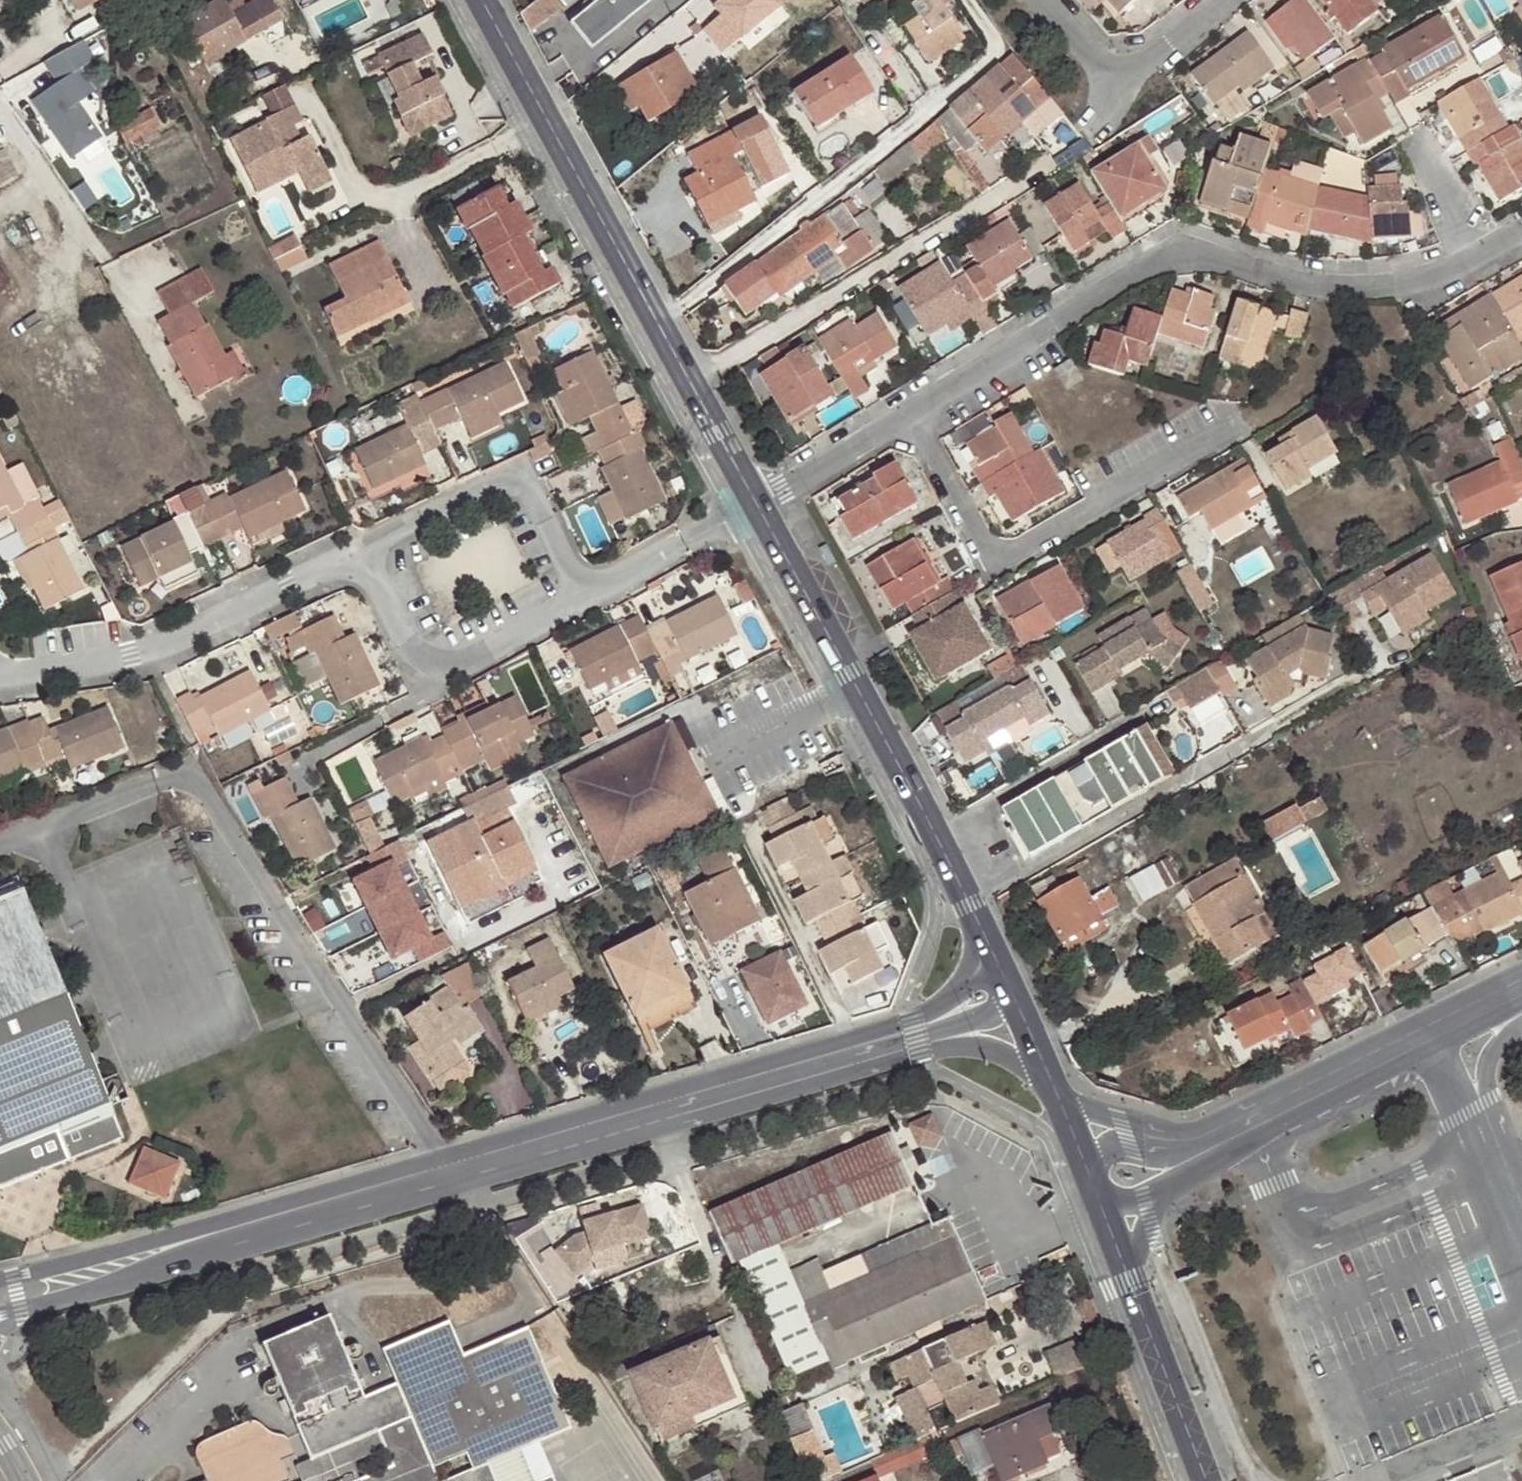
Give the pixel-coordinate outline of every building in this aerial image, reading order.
[(78,13),(96,2),(95,0),(71,0),(78,13)] [(226,0),(217,0),(182,20),(206,62),(284,19),(273,0),(252,0),(233,11),(226,0)] [(530,32),(566,8),(564,5),(570,0),(541,0),(521,17),(530,32)] [(592,7),(572,22),(589,42),(642,0),(601,0),(592,7)] [(715,0),(691,0),(675,13),(697,38),(726,14),(715,0)] [(928,9),(904,26),(929,63),(965,37),(940,0),(922,0),(928,9)] [(1119,14),(1135,0),(1107,0),(1119,14)] [(1335,38),(1306,0),(1296,0),(1273,17),(1293,45),(1305,61),(1335,38)] [(1377,10),(1374,5),(1369,0),(1323,0),(1348,33),(1377,10)] [(1389,93),(1396,105),(1410,97),(1407,91),(1444,68),(1434,50),(1454,38),(1441,16),(1383,50),(1385,55),(1372,62),(1389,93)] [(1286,50),(1293,45),(1273,17),(1266,22),(1286,50)] [(1213,104),(1236,87),(1255,73),(1259,79),(1274,68),(1247,33),(1191,74),(1213,104)] [(431,92),(427,83),(424,85),(415,66),(437,56),(426,34),(380,57),(402,101),(395,104),(411,138),(454,116),(440,87),(431,92)] [(1434,50),(1444,68),(1464,57),(1454,38),(1434,50)] [(62,82),(80,70),(97,58),(85,39),(48,61),(62,82)] [(633,96),(639,106),(648,123),(699,91),(675,51),(615,88),(623,102),(633,96)] [(1013,56),(1000,66),(1019,90),(1033,78),(1013,56)] [(795,91),(817,128),(873,93),(850,57),(795,91)] [(1376,101),(1389,93),(1372,62),(1369,58),(1309,95),(1323,120),(1331,115),(1342,109),(1357,134),(1363,145),(1392,128),(1376,101)] [(1021,122),(1035,110),(1019,90),(1000,66),(986,79),(1021,122)] [(95,93),(80,70),(62,82),(35,101),(72,155),(101,136),(79,104),(95,93)] [(1255,73),(1236,87),(1240,93),(1259,79),(1255,73)] [(1508,129),(1479,77),(1444,97),(1466,134),(1458,138),(1466,153),(1508,129)] [(436,78),(427,83),(431,92),(440,87),(436,78)] [(1035,110),(1049,97),(1033,78),(1019,90),(1035,110)] [(1021,122),(986,79),(968,94),(1002,138),(1021,122)] [(281,114),(300,105),(290,83),(271,92),(281,114)] [(968,94),(938,119),(963,151),(976,142),(985,153),(1002,138),(968,94)] [(1155,134),(1192,108),(1182,94),(1145,120),(1155,134)] [(629,113),(639,106),(633,96),(623,102),(629,113)] [(1466,134),(1444,97),(1437,102),(1458,138),(1466,134)] [(300,165),(303,172),(309,185),(333,174),(316,136),(306,141),(299,126),(309,121),(301,105),(300,105),(281,114),(271,118),(273,123),(235,140),(261,192),(296,176),(292,168),(300,165)] [(161,125),(151,108),(118,127),(127,143),(161,125)] [(1342,109),(1331,115),(1345,140),(1357,134),(1342,109)] [(701,193),(715,222),(754,201),(731,157),(741,152),(742,153),(770,139),(759,117),(688,153),(698,172),(684,180),(693,198),(701,193)] [(963,151),(938,119),(933,122),(946,138),(943,141),(982,190),(989,185),(963,151)] [(921,156),(922,158),(943,141),(946,138),(933,122),(911,141),(921,156)] [(1508,129),(1466,153),(1474,167),(1477,166),(1486,161),(1498,184),(1489,188),(1497,203),(1521,188),(1521,144),(1512,127),(1508,129)] [(1264,169),(1271,146),(1238,137),(1234,152),(1219,147),(1215,164),(1212,164),(1200,203),(1226,211),(1228,205),(1251,212),(1264,169)] [(770,139),(742,153),(745,160),(774,145),(770,139)] [(921,156),(911,141),(898,152),(908,165),(921,156)] [(1110,202),(1120,220),(1166,192),(1137,143),(1090,171),(1110,202)] [(0,152),(0,185),(0,186),(20,175),(5,149),(0,152)] [(1477,166),(1489,188),(1498,184),(1486,161),(1477,166)] [(296,176),(303,172),(300,165),(292,168),(296,176)] [(1317,188),(1264,169),(1251,212),(1249,219),(1267,224),(1268,221),(1287,226),(1285,232),(1308,239),(1310,226),(1317,188)] [(333,174),(309,185),(312,193),(336,181),(333,174)] [(1376,189),(1367,190),(1368,198),(1372,241),(1411,237),(1408,203),(1402,204),(1401,188),(1397,188),(1396,177),(1376,178),(1376,189)] [(1112,239),(1127,230),(1120,220),(1110,202),(1096,211),(1079,183),(1044,205),(1074,253),(1090,244),(1083,233),(1102,222),(1108,232),(1112,239)] [(507,208),(496,188),(457,211),(466,229),(469,227),(485,256),(481,257),(503,296),(506,294),(514,309),(561,283),(552,269),(543,273),(523,237),(532,232),(516,203),(507,208)] [(1329,236),(1372,246),(1372,241),(1368,198),(1317,188),(1310,226),(1330,232),(1329,236)] [(708,226),(715,222),(701,193),(693,198),(708,226)] [(850,199),(841,204),(851,217),(858,211),(850,199)] [(790,240),(813,274),(837,257),(845,269),(873,250),(851,217),(841,204),(812,225),(808,220),(797,228),(800,233),(790,240)] [(1267,224),(1249,219),(1246,228),(1283,239),(1285,232),(1287,226),(1268,221),(1267,224)] [(976,259),(962,268),(965,273),(984,303),(998,294),(992,285),(988,278),(1010,265),(1014,271),(1032,260),(1017,236),(1009,222),(968,246),(976,259)] [(1090,244),(1108,232),(1102,222),(1083,233),(1090,244)] [(1017,236),(1032,260),(1046,251),(1031,227),(1017,236)] [(777,294),(779,297),(813,274),(790,240),(756,264),(777,294)] [(366,313),(406,293),(381,242),(330,267),(347,299),(324,311),(336,336),(370,319),(366,313)] [(310,257),(304,245),(275,258),(282,271),(310,257)] [(962,268),(954,255),(940,263),(952,282),(965,273),(962,268)] [(976,323),(991,314),(984,303),(965,273),(952,282),(940,263),(899,289),(928,337),(948,324),(945,320),(967,307),(974,319),(976,323)] [(777,294),(756,264),(724,286),(745,316),(777,294)] [(988,278),(992,285),(1014,271),(1010,265),(988,278)] [(236,375),(224,356),(207,325),(204,326),(191,303),(215,290),(201,267),(160,291),(172,312),(158,320),(172,344),(168,347),(197,397),(236,375)] [(1491,298),(1512,333),(1521,327),(1521,279),(1491,298)] [(1172,290),(1162,319),(1158,333),(1205,349),(1210,334),(1202,332),(1210,309),(1215,296),(1195,289),(1192,296),(1172,290)] [(409,299),(406,293),(366,313),(370,319),(409,299)] [(1521,359),(1521,349),(1512,333),(1491,298),(1490,296),(1473,307),(1479,317),(1439,340),(1469,390),(1521,359)] [(1237,302),(1219,359),(1257,372),(1276,314),(1237,302)] [(953,331),(974,319),(967,307),(945,320),(948,324),(953,331)] [(1479,317),(1473,307),(1433,331),(1439,340),(1479,317)] [(1094,344),(1087,366),(1124,376),(1128,363),(1147,368),(1158,333),(1162,319),(1134,309),(1125,337),(1105,332),(1100,346),(1094,344)] [(1217,311),(1210,309),(1202,332),(1210,334),(1217,311)] [(1284,338),(1301,342),(1307,317),(1291,312),(1284,338)] [(820,341),(855,399),(870,390),(858,370),(853,363),(869,353),(874,361),(897,346),(878,314),(854,329),(850,323),(820,341)] [(833,397),(806,349),(761,377),(788,423),(815,408),(812,402),(818,397),(821,403),(833,397)] [(593,351),(555,370),(580,421),(591,417),(605,447),(633,434),(593,351)] [(229,352),(224,356),(236,375),(240,372),(229,352)] [(853,363),(858,370),(874,361),(869,353),(853,363)] [(1071,361),(1056,370),(1066,389),(1082,379),(1071,361)] [(505,362),(421,402),(422,403),(433,428),(461,414),(467,428),(524,400),(505,362)] [(408,424),(356,449),(375,489),(426,465),(421,453),(413,437),(433,428),(422,403),(402,412),(408,424)] [(973,470),(981,484),(1033,454),(1011,414),(993,423),(996,428),(967,444),(979,466),(973,470)] [(1297,440),(1281,448),(1267,456),(1287,491),(1341,461),(1317,419),(1292,433),(1297,440)] [(433,428),(413,437),(421,453),(440,443),(433,428)] [(649,445),(642,430),(633,434),(605,447),(599,450),(607,465),(601,468),(626,519),(666,500),(641,449),(649,445)] [(1277,442),(1281,448),(1297,440),(1292,433),(1277,442)] [(1516,502),(1510,488),(1521,483),(1521,463),(1511,440),(1495,447),(1502,463),(1447,486),(1465,525),(1516,502)] [(546,443),(531,449),(536,460),(555,450),(550,441),(546,443)] [(1033,454),(981,484),(989,498),(995,495),(1012,524),(1064,492),(1040,450),(1033,454)] [(20,529),(47,516),(38,498),(24,505),(0,458),(0,510),(8,506),(20,529)] [(1210,531),(1267,498),(1244,459),(1176,499),(1188,518),(1199,512),(1210,531)] [(840,518),(903,482),(894,465),(830,502),(840,518)] [(227,491),(204,503),(206,506),(222,539),(236,532),(229,519),(239,514),(244,528),(249,537),(306,510),(287,470),(229,497),(227,491)] [(917,505),(903,482),(840,518),(852,540),(917,505)] [(1521,499),(1521,483),(1510,488),(1516,502),(1521,499)] [(202,548),(222,539),(206,506),(121,546),(141,586),(192,561),(188,555),(182,542),(196,536),(202,548)] [(63,523),(58,511),(47,516),(20,529),(29,547),(42,540),(45,545),(32,552),(19,559),(46,610),(86,589),(53,528),(63,523)] [(1129,581),(1181,551),(1158,511),(1142,518),(1144,522),(1107,543),(1107,544),(1121,568),(1129,581)] [(236,532),(244,528),(239,514),(229,519),(236,532)] [(182,542),(188,555),(202,548),(196,536),(182,542)] [(29,547),(32,552),(45,545),(42,540),(29,547)] [(913,615),(956,591),(948,577),(937,583),(914,542),(867,567),(892,609),(905,602),(913,615)] [(1110,575),(1121,568),(1107,544),(1097,550),(1110,575)] [(1386,583),(1378,569),(1325,599),(1339,622),(1359,611),(1354,602),(1361,598),(1372,615),(1384,607),(1397,599),(1401,605),(1388,613),(1402,635),(1429,619),(1425,612),(1455,594),(1432,555),(1386,583)] [(192,561),(161,577),(165,585),(196,569),(192,561)] [(1194,563),(1181,570),(1200,610),(1213,603),(1194,563)] [(1490,579),(1510,625),(1505,628),(1520,663),(1521,662),(1521,564),(1490,579)] [(998,602),(1022,644),(1084,608),(1059,567),(998,602)] [(913,615),(911,617),(918,630),(945,677),(990,651),(957,591),(956,591),(913,615)] [(658,650),(671,677),(690,667),(685,659),(719,642),(736,633),(718,594),(666,620),(668,624),(649,633),(658,650)] [(1384,607),(1388,613),(1401,605),(1397,599),(1384,607)] [(295,613),(265,628),(271,641),(301,627),(295,613)] [(649,633),(640,614),(570,650),(591,689),(639,664),(637,661),(658,650),(649,633)] [(1298,616),(1260,638),(1267,651),(1245,663),(1256,680),(1252,683),(1263,701),(1288,687),(1290,680),(1285,674),(1296,668),(1300,675),(1322,682),(1328,662),(1326,660),(1332,638),(1306,630),(1298,616)] [(330,617),(294,633),(301,648),(311,644),(340,706),(381,686),(357,632),(341,640),(330,617)] [(1073,665),(1089,694),(1105,685),(1097,669),(1111,662),(1116,672),(1147,655),(1169,670),(1181,653),(1162,638),(1152,620),(1135,630),(1129,619),(1097,637),(1103,648),(1073,665)] [(935,682),(945,677),(918,630),(909,635),(935,682)] [(685,659),(690,667),(724,650),(719,642),(685,659)] [(996,677),(1017,665),(1011,654),(987,667),(994,678),(996,677)] [(1205,669),(1219,692),(1228,688),(1215,664),(1205,669)] [(961,721),(941,733),(961,768),(982,755),(977,745),(1023,721),(1027,729),(1046,718),(1017,665),(996,677),(1005,693),(962,716),(959,718),(961,721)] [(1297,683),(1300,675),(1296,668),(1285,674),(1290,680),(1297,683)] [(1188,709),(1219,692),(1205,669),(1175,686),(1182,697),(1188,709)] [(191,691),(176,698),(195,734),(213,724),(220,736),(272,710),(250,670),(194,699),(191,691)] [(1171,700),(1173,703),(1182,697),(1175,686),(1167,691),(1171,700)] [(1288,687),(1263,701),(1266,708),(1286,697),(1288,687)] [(515,695),(444,731),(445,734),(461,766),(463,770),(534,734),(515,695)] [(954,702),(931,715),(941,733),(961,721),(959,718),(962,716),(954,702)] [(108,707),(56,727),(65,751),(72,769),(124,748),(108,707)] [(44,716),(29,721),(45,760),(59,754),(49,730),(44,716)] [(673,718),(563,774),(611,867),(721,811),(679,730),(673,718)] [(29,720),(0,731),(0,778),(22,769),(25,776),(47,767),(45,760),(29,721),(29,720)] [(56,727),(49,730),(59,754),(65,751),(56,727)] [(1028,857),(1173,774),(1146,727),(1001,810),(1028,857)] [(461,766),(445,734),(432,740),(448,773),(461,766)] [(394,800),(442,776),(426,744),(422,737),(375,762),(394,800)] [(448,773),(432,740),(426,744),(442,776),(448,773)] [(286,800),(296,795),(286,777),(252,793),(266,820),(273,816),(298,867),(336,848),(311,798),(299,803),(290,808),(286,800)] [(478,800),(463,808),(470,822),(428,842),(458,904),(478,893),(481,899),(507,887),(502,878),(534,863),(514,820),(483,834),(478,824),(516,806),(507,785),(484,797),(478,800)] [(299,803),(296,795),(286,800),(290,808),(299,803)] [(1310,819),(1329,810),(1322,796),(1303,805),(1310,819)] [(1260,821),(1269,840),(1305,821),(1296,803),(1260,821)] [(801,877),(831,862),(824,846),(838,840),(826,817),(812,824),(806,810),(772,827),(779,841),(769,845),(780,866),(793,860),(801,877)] [(739,920),(743,928),(759,920),(724,849),(700,861),(710,881),(684,894),(705,936),(739,920)] [(831,862),(801,877),(809,893),(796,900),(807,923),(815,919),(823,934),(849,921),(863,914),(856,900),(865,895),(845,856),(831,862)] [(1235,858),(1183,888),(1227,964),(1278,935),(1235,858)] [(393,860),(354,879),(367,906),(406,887),(393,860)] [(538,871),(534,863),(502,878),(507,887),(538,871)] [(1166,889),(1153,865),(1128,879),(1141,903),(1166,889)] [(1510,885),(1503,870),(1453,897),(1456,904),(1436,914),(1448,935),(1451,940),(1470,931),(1473,936),(1483,931),(1484,933),(1521,913),(1521,908),(1510,885)] [(0,883),(0,1186),(20,1178),(124,1136),(95,1067),(90,1055),(72,1011),(67,999),(43,940),(39,929),(17,876),(0,883)] [(1030,887),(1060,943),(1100,920),(1098,918),(1118,908),(1107,889),(1088,899),(1078,882),(1053,895),(1044,879),(1030,887)] [(1510,885),(1521,908),(1521,880),(1510,885)] [(419,913),(406,887),(367,906),(380,932),(419,913)] [(478,893),(458,904),(461,909),(481,899),(478,893)] [(422,912),(432,934),(446,928),(435,905),(422,912)] [(1436,914),(1433,908),(1408,920),(1366,946),(1382,974),(1448,935),(1436,914)] [(431,939),(419,913),(380,932),(393,958),(431,939)] [(1328,923),(1332,932),(1340,928),(1336,919),(1328,923)] [(710,945),(743,928),(739,920),(705,936),(710,945)] [(1100,920),(1060,943),(1065,951),(1105,929),(1100,920)] [(855,934),(849,921),(823,934),(829,947),(821,951),(832,973),(846,966),(854,983),(885,968),(878,952),(888,947),(877,924),(855,934)] [(43,940),(50,937),(45,927),(39,929),(43,940)] [(634,1018),(688,990),(657,928),(603,956),(634,1018)] [(540,1007),(560,997),(575,989),(549,938),(527,949),(536,967),(507,982),(528,1023),(544,1015),(540,1007)] [(1316,978),(1306,983),(1317,1004),(1350,987),(1346,979),(1362,971),(1349,946),(1331,955),(1325,945),(1304,956),(1316,978)] [(780,948),(740,968),(766,1023),(807,1003),(780,948)] [(1309,1023),(1323,1015),(1317,1004),(1306,983),(1303,979),(1289,987),(1292,993),(1309,1023)] [(456,1038),(480,1022),(469,1006),(462,1010),(449,989),(404,1020),(418,1043),(411,1048),(433,1082),(464,1061),(451,1041),(456,1038)] [(696,1007),(688,990),(634,1018),(639,1029),(647,1024),(649,1030),(696,1007)] [(1296,1037),(1312,1028),(1309,1023),(1292,993),(1276,1002),(1272,992),(1226,1015),(1246,1051),(1291,1026),(1296,1037)] [(74,997),(67,999),(72,1011),(78,1008),(74,997)] [(564,1004),(560,997),(540,1007),(544,1015),(564,1004)] [(485,1029),(480,1022),(456,1038),(460,1045),(485,1029)] [(95,1067),(102,1064),(97,1052),(90,1055),(95,1067)] [(464,1061),(433,1082),(439,1090),(470,1069),(464,1061)] [(907,1123),(916,1144),(937,1135),(928,1114),(907,1123)] [(708,1213),(731,1266),(738,1263),(775,1246),(913,1185),(888,1132),(708,1213)] [(143,1163),(161,1192),(170,1195),(184,1159),(145,1143),(140,1157),(143,1163)] [(131,1180),(161,1192),(143,1163),(140,1157),(131,1180)] [(643,1205),(581,1223),(584,1232),(574,1235),(553,1252),(572,1276),(591,1261),(589,1252),(651,1234),(643,1205)] [(830,1370),(985,1301),(948,1217),(823,1274),(830,1291),(801,1303),(827,1363),(830,1370)] [(775,1246),(738,1263),(790,1379),(827,1363),(801,1303),(788,1273),(775,1246)] [(788,1273),(801,1303),(830,1291),(823,1274),(817,1260),(788,1273)] [(381,1349),(394,1384),(361,1398),(327,1315),(260,1344),(274,1376),(294,1423),(301,1442),(308,1460),(376,1432),(391,1466),(355,1480),(437,1480),(431,1467),(465,1453),(472,1469),(443,1480),(495,1480),(487,1462),(569,1429),(526,1327),(461,1355),(448,1321),(381,1349)] [(712,1323),(601,1374),(609,1386),(633,1376),(654,1426),(724,1397),(702,1346),(718,1339),(712,1323)] [(993,1343),(985,1323),(966,1331),(888,1366),(895,1382),(911,1375),(916,1388),(927,1411),(948,1402),(957,1423),(1001,1404),(992,1383),(978,1389),(974,1377),(958,1384),(949,1363),(993,1343)] [(654,1426),(660,1441),(747,1404),(718,1339),(702,1346),(724,1397),(654,1426)] [(1058,1379),(1091,1365),(1079,1339),(1046,1353),(1058,1379)] [(895,1397),(915,1441),(920,1439),(925,1437),(936,1432),(927,1411),(916,1388),(895,1397)] [(794,1430),(810,1425),(804,1404),(787,1410),(794,1430)] [(997,1463),(1003,1480),(1066,1456),(1045,1404),(959,1438),(973,1473),(997,1463)] [(391,1466),(376,1432),(308,1460),(295,1465),(301,1480),(355,1480),(391,1466)] [(791,1442),(808,1480),(821,1480),(840,1473),(832,1455),(823,1458),(811,1433),(791,1442)]
